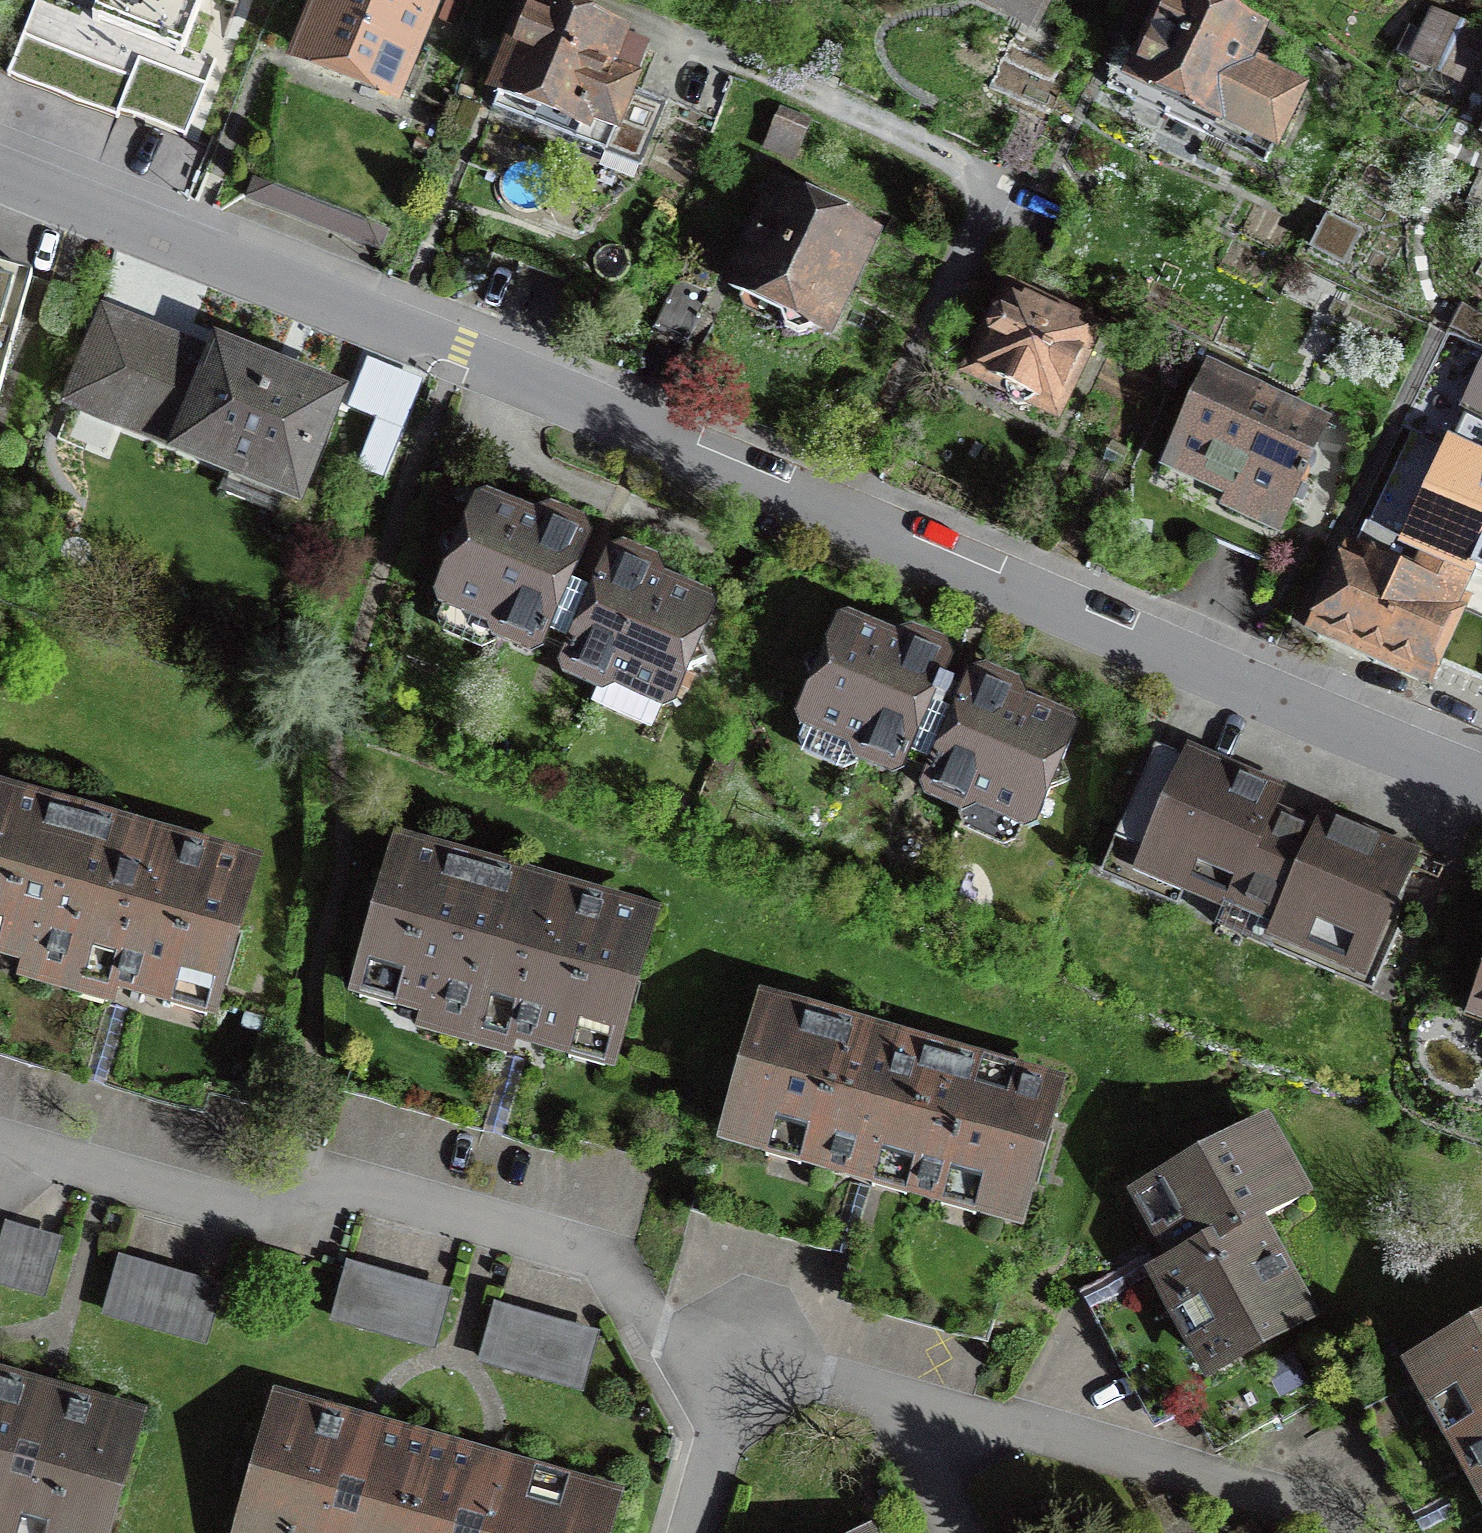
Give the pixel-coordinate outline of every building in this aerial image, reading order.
[(77,4),(65,0),(34,0),(4,73),(184,136),(229,0),(78,0),(77,4)] [(431,55),(408,46),(424,0),(328,0),(307,55),(414,97),(431,55)] [(647,47),(524,0),(519,0),(505,37),(517,43),(492,107),(640,164),(664,103),(630,90),(647,47)] [(1026,13),(1032,0),(998,0),(1026,13)] [(1267,163),(1300,94),(1263,76),(1279,43),(1188,0),(1171,0),(1145,54),(1127,45),(1107,87),(1267,163)] [(1416,55),(1472,79),(1481,57),(1481,38),(1432,17),(1416,55)] [(4,73),(0,83),(0,131),(190,198),(209,148),(184,136),(4,73)] [(796,155),(806,122),(783,113),(770,144),(796,155)] [(1043,127),(1017,115),(999,156),(1025,168),(1043,127)] [(253,165),(233,209),(379,267),(395,219),(253,165)] [(755,313),(768,319),(783,317),(786,330),(799,336),(812,330),(817,319),(824,322),(864,237),(834,222),(840,208),(815,197),(809,211),(778,196),(737,281),(764,294),(755,313)] [(1354,233),(1328,220),(1315,246),(1341,259),(1354,233)] [(31,275),(0,266),(0,386),(31,275)] [(679,274),(655,325),(688,340),(711,290),(679,274)] [(1024,408),(1035,402),(1055,411),(1093,331),(1010,292),(972,372),(1006,388),(1007,398),(1014,406),(1024,408)] [(294,491),(333,397),(221,351),(217,360),(135,327),(125,353),(96,341),(72,401),(294,491)] [(1471,568),(1481,573),(1481,351),(1448,335),(1404,425),(1413,429),(1371,524),(1380,527),(1409,541),(1427,549),(1471,568)] [(420,370),(365,349),(341,417),(394,441),(420,370)] [(1226,503),(1232,506),(1271,524),(1277,527),(1299,478),(1305,481),(1309,472),(1303,470),(1290,464),(1296,451),(1312,451),(1325,424),(1209,370),(1165,464),(1168,466),(1175,452),(1237,480),(1226,503)] [(1303,470),(1312,451),(1296,451),(1290,464),(1303,470)] [(559,640),(580,590),(569,585),(586,544),(579,527),(551,515),(534,522),(487,503),(474,508),(463,534),(443,542),(451,562),(440,588),(445,601),(437,619),(443,633),(482,649),(495,644),(499,635),(531,648),(544,643),(547,635),(559,640)] [(1371,524),(1361,546),(1370,549),(1380,527),(1371,524)] [(1380,652),(1424,672),(1471,568),(1427,549),(1409,541),(1380,527),(1370,549),(1361,546),(1356,558),(1353,557),(1317,636),(1376,663),(1380,652)] [(580,590),(559,640),(570,645),(564,659),(569,672),(602,686),(597,695),(603,708),(642,725),(655,720),(663,701),(676,696),(687,670),(707,662),(699,642),(710,616),(705,603),(659,583),(652,566),(624,554),(606,561),(592,595),(580,590)] [(801,709),(807,722),(799,741),(804,754),(843,771),(856,765),(860,756),(892,770),(905,764),(908,756),(920,762),(941,713),(953,685),(941,680),(947,666),(940,649),(912,637),(895,644),(848,624),(835,629),(824,656),(805,663),(812,683),(801,709)] [(952,718),(941,713),(920,762),(932,767),(925,781),(931,794),(963,808),(959,816),(964,830),(1003,846),(1016,841),(1024,823),(1037,818),(1072,738),(1066,725),(1020,705),(1013,687),(985,675),(968,682),(952,718)] [(1144,771),(1114,842),(1102,870),(1179,903),(1187,881),(1190,874),(1151,858),(1157,845),(1181,787),(1193,759),(1156,743),(1144,771)] [(1193,759),(1181,787),(1157,845),(1151,858),(1190,874),(1187,881),(1231,900),(1272,803),(1276,794),(1193,759)] [(213,993),(248,868),(174,847),(162,887),(153,885),(155,879),(110,866),(120,832),(11,801),(0,840),(0,932),(2,933),(0,941),(0,944),(33,954),(29,968),(76,982),(79,971),(114,980),(133,984),(176,995),(180,984),(213,993)] [(1272,803),(1231,900),(1219,927),(1273,950),(1278,939),(1340,965),(1335,976),(1372,992),(1384,964),(1383,964),(1400,922),(1382,914),(1406,857),(1323,822),(1311,851),(1263,830),(1274,804),(1272,803)] [(574,1046),(577,1034),(612,1044),(647,920),(571,899),(560,938),(552,936),(553,930),(509,917),(519,884),(410,852),(388,930),(379,928),(366,974),(400,983),(397,995),(432,1005),(428,1020),(474,1033),(477,1022),(512,1032),(513,1028),(574,1046)] [(106,1085),(129,1007),(107,1001),(84,1078),(106,1085)] [(817,1157),(876,1174),(880,1163),(911,1172),(908,1183),(945,1194),(949,1183),(980,1192),(977,1203),(1017,1215),(1052,1090),(1012,1079),(1009,1090),(978,1081),(981,1069),(917,1051),(913,1065),(903,1062),(905,1057),(869,1046),(864,1064),(853,1061),(860,1035),(766,1007),(731,1133),(770,1144),(773,1132),(820,1146),(817,1157)] [(503,1136),(526,1058),(503,1052),(480,1129),(503,1136)] [(1172,1219),(1161,1226),(1180,1259),(1159,1271),(1181,1311),(1191,1305),(1206,1332),(1196,1337),(1212,1366),(1303,1316),(1252,1223),(1299,1198),(1262,1131),(1155,1190),(1172,1219)] [(854,1256),(873,1190),(850,1184),(832,1250),(854,1256)] [(7,1229),(0,1252),(0,1280),(43,1293),(57,1243),(7,1229)] [(1088,1307),(1150,1278),(1140,1256),(1078,1285),(1088,1307)] [(219,1291),(120,1262),(106,1310),(205,1340),(219,1291)] [(334,1317),(432,1345),(446,1295),(348,1268),(334,1317)] [(1224,1439),(1269,1416),(1241,1363),(1197,1386),(1148,1292),(1106,1314),(1159,1416),(1201,1394),(1224,1439)] [(595,1336),(496,1309),(482,1358),(581,1386),(595,1336)] [(1449,1395),(1472,1437),(1462,1443),(1481,1480),(1481,1329),(1418,1365),(1438,1401),(1449,1395)] [(1319,1396),(1285,1335),(1246,1356),(1280,1418),(1319,1396)] [(32,1403),(0,1394),(0,1515),(32,1403)] [(1370,1416),(1417,1504),(1457,1483),(1410,1395),(1370,1416)] [(46,1532),(95,1532),(128,1418),(55,1397),(20,1518),(48,1526),(46,1532)] [(357,1426),(285,1406),(248,1532),(327,1532),(357,1426)] [(380,1433),(357,1426),(327,1532),(351,1532),(380,1433)] [(428,1447),(380,1433),(351,1532),(403,1532),(428,1447)] [(428,1447),(403,1532),(455,1532),(476,1460),(428,1447)] [(529,1500),(559,1509),(563,1497),(569,1481),(535,1471),(532,1489),(529,1500)] [(495,1478),(473,1472),(455,1532),(480,1532),(495,1478)] [(602,1509),(563,1497),(559,1509),(529,1500),(532,1489),(495,1478),(480,1532),(595,1532),(602,1509)] [(1481,1504),(1481,1503),(1472,1482),(1410,1511),(1420,1532),(1481,1504)]
